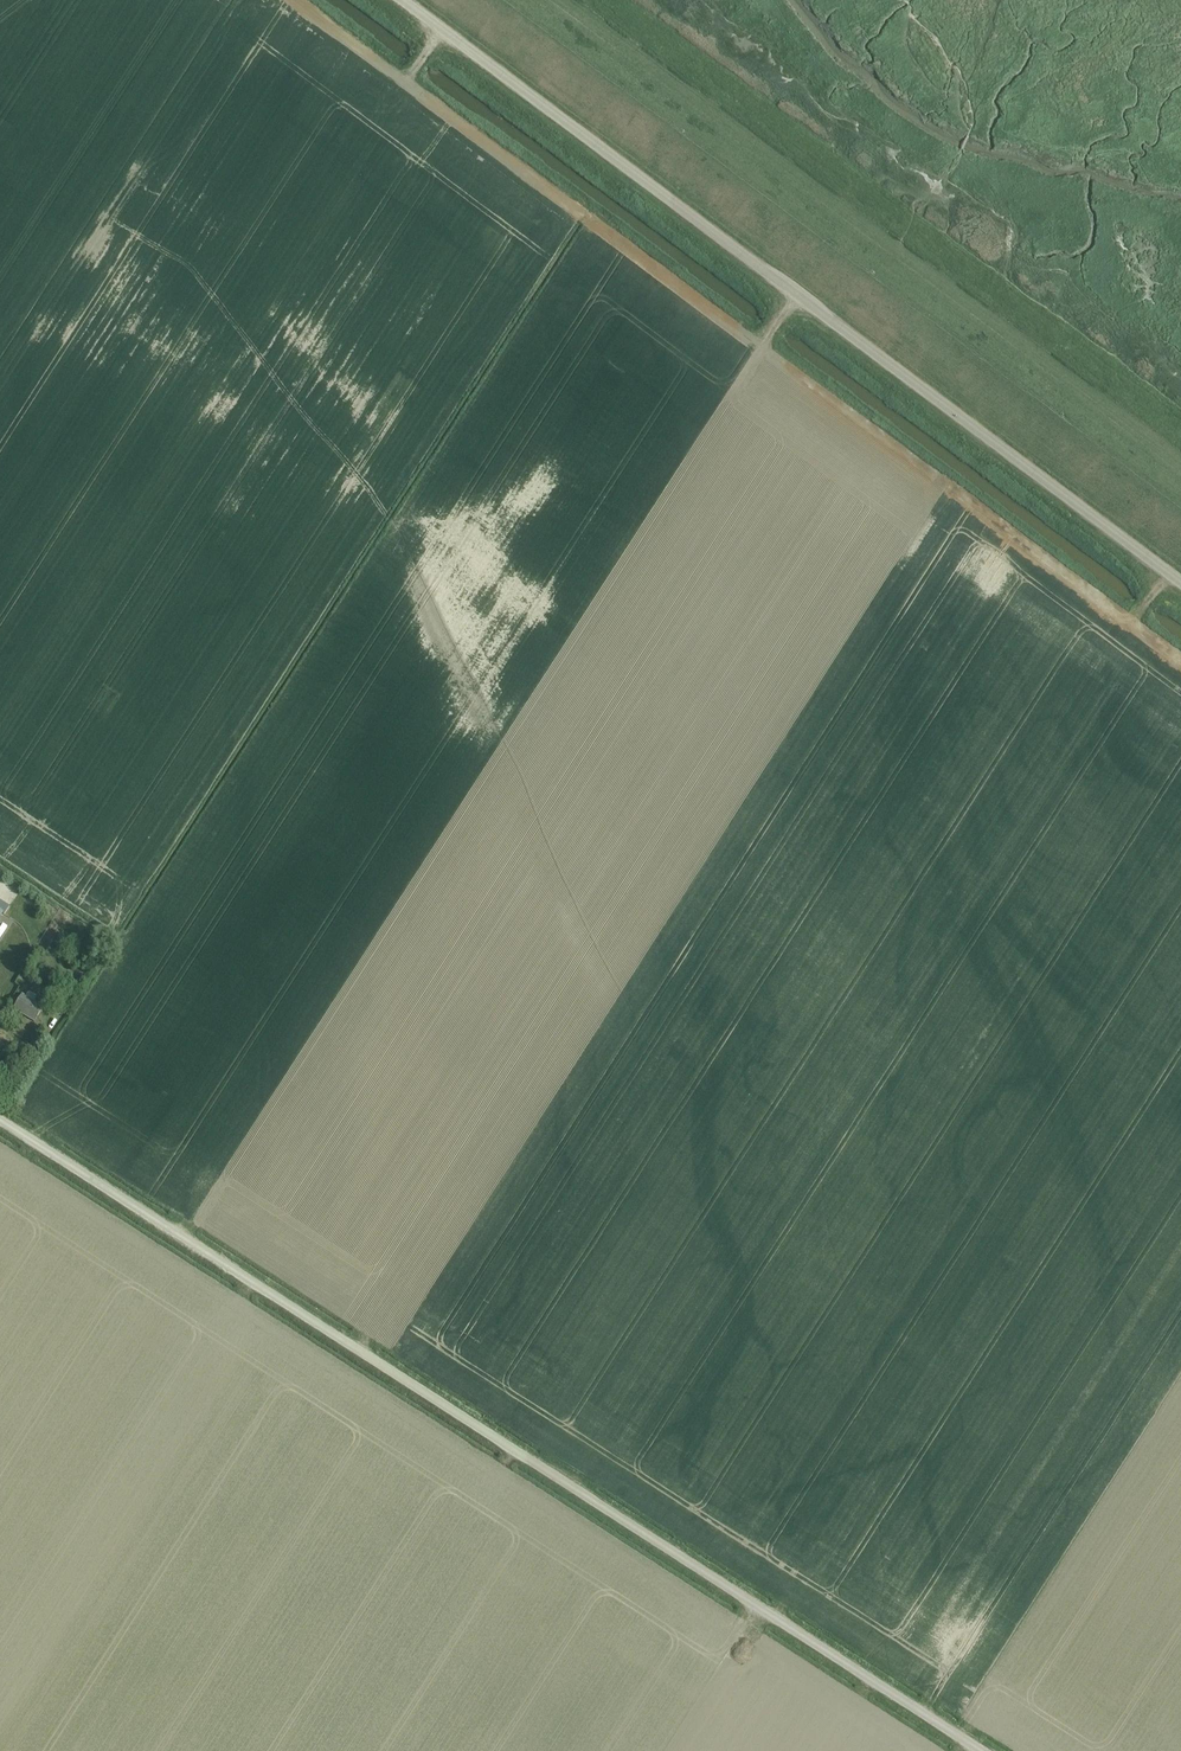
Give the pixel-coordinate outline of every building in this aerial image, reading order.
[(9,907),(0,901),(0,917),(2,914),(4,915),(9,907)] [(13,1009),(34,1023),(46,1004),(32,995),(29,1000),(21,995),(13,1009)]
